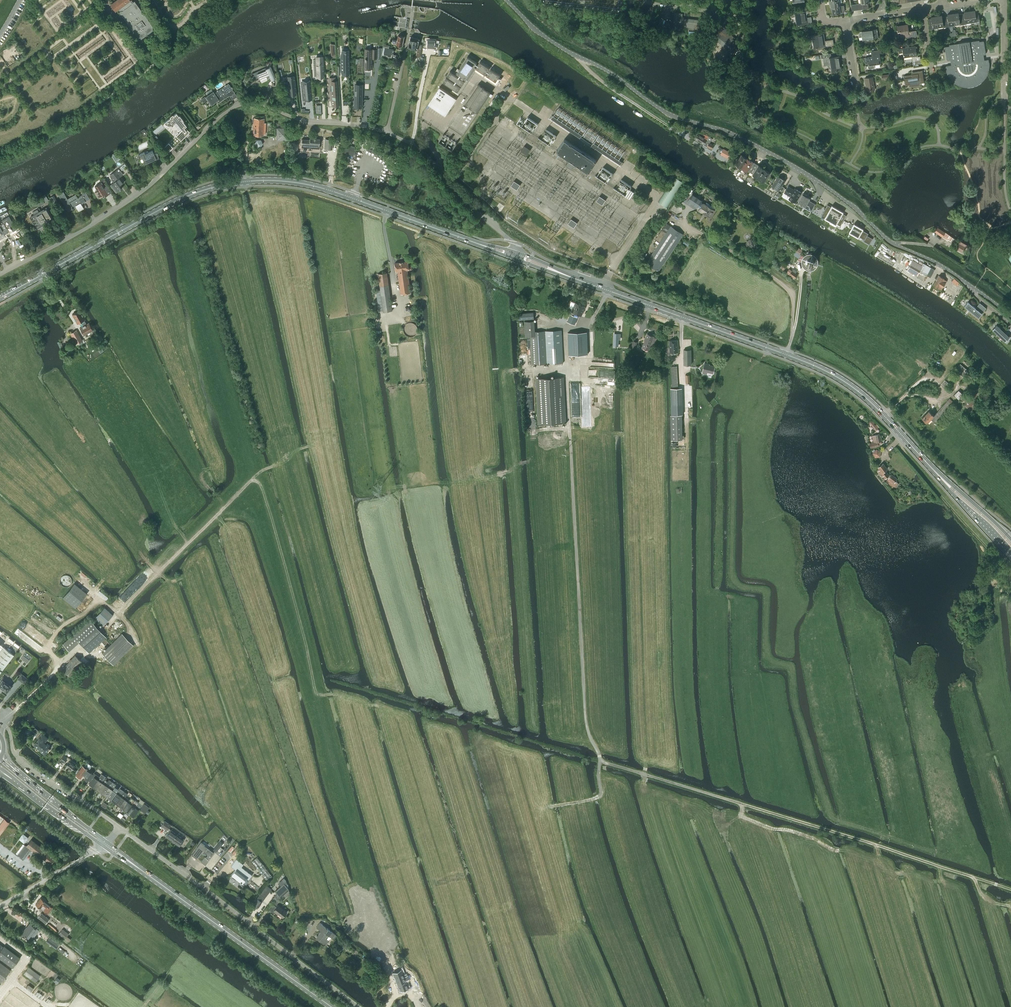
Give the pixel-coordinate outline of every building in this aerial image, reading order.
[(132,29),(140,40),(141,40),(139,38),(144,35),(148,32),(149,31),(152,29),(153,29),(152,28),(148,22),(147,22),(134,3),(135,1),(133,3),(131,0),(117,0),(111,4),(115,11),(118,9),(120,12),(119,13),(118,13),(118,12),(118,13),(119,14),(121,16),(120,16),(123,21),(125,19),(129,24),(128,25),(131,30),(132,29)] [(829,1),(829,3),(830,4),(831,8),(833,8),(834,13),(833,13),(833,14),(844,12),(843,5),(839,6),(839,2),(842,2),(842,0),(838,0),(829,1)] [(859,3),(860,9),(863,9),(869,8),(868,2),(869,2),(869,0),(860,0),(861,3),(859,3)] [(792,13),(790,13),(791,17),(795,16),(796,25),(812,23),(811,17),(806,17),(805,11),(808,10),(792,13)] [(975,10),(969,11),(971,22),(976,21),(976,22),(980,22),(978,11),(975,12),(975,10)] [(964,13),(961,14),(963,24),(966,24),(966,23),(971,22),(969,11),(964,12),(964,13)] [(681,13),(674,12),(673,25),(673,27),(677,28),(676,30),(679,30),(680,28),(681,28),(681,26),(684,26),(683,30),(684,30),(683,32),(686,32),(687,26),(688,27),(688,29),(694,30),(694,27),(700,28),(701,20),(682,18),(683,13),(681,13)] [(958,13),(953,14),(954,24),(960,24),(960,25),(963,24),(961,14),(959,14),(958,13)] [(947,16),(945,16),(946,27),(949,27),(949,25),(954,24),(953,14),(947,14),(947,16)] [(942,15),(936,16),(938,27),(943,26),(943,27),(946,27),(945,16),(942,17),(942,15)] [(938,27),(936,16),(931,17),(931,18),(928,19),(930,30),(933,29),(933,28),(938,27)] [(715,36),(716,38),(716,39),(718,41),(717,41),(733,54),(738,47),(737,47),(739,45),(735,42),(736,41),(728,34),(731,30),(724,24),(715,36)] [(900,31),(901,38),(917,35),(916,28),(909,30),(908,24),(897,26),(898,31),(900,31)] [(859,37),(861,37),(862,40),(878,37),(876,29),(858,32),(859,37)] [(824,41),(822,33),(808,36),(808,40),(812,39),(813,48),(834,45),(833,39),(824,41)] [(396,43),(396,44),(403,46),(404,36),(398,35),(397,39),(393,38),(392,42),(396,43)] [(435,44),(435,39),(428,38),(427,47),(436,48),(437,44),(435,44)] [(947,60),(951,59),(952,65),(946,66),(946,68),(947,70),(947,72),(948,74),(949,75),(950,77),(951,79),(952,80),(954,81),(955,82),(957,83),(958,84),(960,85),(962,86),(964,86),(966,86),(968,86),(970,86),(971,86),(973,85),(975,85),(977,84),(979,83),(980,82),(982,81),(983,80),(984,78),(985,76),(986,75),(987,73),(988,71),(988,69),(989,67),(989,66),(989,64),(989,62),(988,59),(983,60),(982,54),(985,54),(983,40),(979,41),(979,40),(969,41),(959,42),(959,43),(949,44),(949,46),(945,46),(947,60)] [(418,44),(411,42),(410,43),(409,43),(408,48),(417,49),(416,56),(420,57),(422,45),(418,44)] [(903,52),(904,58),(912,56),(912,61),(915,61),(915,64),(921,63),(920,60),(921,60),(920,56),(917,57),(915,46),(909,47),(909,46),(905,46),(906,48),(898,49),(899,53),(903,52)] [(383,56),(391,58),(392,49),(385,48),(383,56)] [(365,49),(364,68),(372,68),(373,63),(372,63),(372,58),(377,58),(377,49),(365,49)] [(875,65),(881,64),(879,54),(881,53),(881,50),(871,51),(872,57),(865,58),(866,65),(868,65),(868,69),(875,68),(875,65)] [(342,57),(340,57),(341,70),(342,70),(342,72),(349,72),(349,70),(348,54),(348,53),(348,52),(346,52),(344,52),(342,52),(342,57)] [(316,57),(316,63),(313,63),(314,76),(317,76),(317,77),(323,77),(322,57),(322,56),(316,57)] [(456,73),(465,80),(466,78),(468,79),(476,67),(474,66),(477,63),(467,56),(456,73)] [(823,58),(824,66),(830,65),(831,72),(840,70),(839,63),(840,63),(839,56),(823,58)] [(476,68),(485,74),(489,68),(480,61),(476,68)] [(253,75),(255,81),(260,79),(261,81),(267,78),(267,79),(268,79),(269,81),(271,80),(272,80),(276,78),(271,66),(265,69),(266,70),(253,75)] [(486,75),(496,81),(500,75),(490,68),(486,75)] [(918,73),(904,76),(905,85),(919,83),(919,82),(923,81),(924,82),(922,70),(917,71),(918,73)] [(450,71),(443,82),(457,91),(465,81),(450,71)] [(284,82),(285,90),(289,90),(289,91),(289,93),(289,94),(289,95),(290,95),(291,95),(294,94),(296,94),(294,77),(294,76),(291,76),(290,76),(287,77),(288,82),(284,82)] [(329,90),(328,100),(332,99),(332,105),(336,105),(336,104),(338,104),(339,106),(337,80),(337,81),(336,81),(335,77),(335,78),(330,78),(330,85),(331,85),(332,90),(329,90)] [(872,77),(865,78),(867,91),(874,90),(872,77)] [(301,83),(303,100),(311,99),(312,99),(310,80),(309,80),(310,80),(303,81),(304,84),(302,84),(301,83)] [(354,83),(353,106),(362,107),(363,84),(354,83)] [(201,99),(201,100),(202,102),(203,102),(208,99),(211,104),(217,101),(218,102),(220,100),(221,101),(234,92),(229,84),(214,93),(213,91),(206,96),(201,99)] [(465,104),(477,112),(490,92),(478,84),(465,104)] [(439,87),(428,104),(445,115),(457,98),(439,87)] [(179,116),(176,113),(173,115),(172,114),(170,116),(170,117),(164,122),(166,125),(167,124),(167,125),(168,125),(169,125),(170,125),(171,125),(172,125),(176,122),(182,130),(176,136),(164,147),(169,152),(181,140),(189,132),(185,127),(186,126),(183,121),(184,121),(179,115),(179,116)] [(553,116),(551,118),(580,138),(582,135),(553,116)] [(254,118),(252,119),(252,121),(254,122),(253,135),(263,135),(263,134),(265,134),(266,123),(264,123),(264,118),(254,118)] [(276,128),(277,140),(289,140),(289,128),(276,128)] [(694,138),(704,144),(707,146),(713,149),(715,145),(710,143),(712,139),(703,133),(701,136),(697,133),(694,138)] [(320,139),(310,138),(310,140),(302,139),(301,146),(301,147),(308,148),(308,149),(312,149),(312,148),(319,148),(319,147),(320,139)] [(557,150),(589,172),(589,171),(596,160),(565,138),(557,150)] [(324,149),(332,149),(333,139),(325,139),(324,149)] [(371,140),(368,145),(377,148),(379,143),(371,140)] [(341,151),(353,155),(356,147),(344,143),(341,151)] [(593,143),(590,147),(594,150),(595,148),(620,165),(622,162),(593,143)] [(521,150),(527,155),(530,149),(524,145),(521,150)] [(380,146),(377,151),(384,156),(387,151),(380,146)] [(731,160),(734,154),(724,148),(723,149),(720,147),(718,151),(721,153),(720,154),(731,160)] [(147,150),(140,154),(138,155),(142,164),(144,163),(144,164),(148,162),(149,164),(152,163),(152,161),(159,157),(157,152),(154,153),(152,150),(148,152),(147,150)] [(736,163),(741,167),(747,158),(741,154),(736,163)] [(747,158),(741,167),(747,171),(753,162),(747,158)] [(569,160),(566,165),(572,169),(575,164),(569,160)] [(753,174),(758,177),(764,168),(758,165),(755,163),(750,172),(753,174)] [(111,175),(110,176),(113,182),(110,185),(116,192),(121,189),(119,186),(124,182),(120,177),(123,175),(118,168),(110,174),(111,175)] [(764,168),(758,177),(764,181),(770,172),(764,168)] [(779,190),(780,189),(782,191),(784,188),(782,186),(785,180),(778,176),(772,186),(779,190)] [(511,185),(517,190),(520,185),(514,180),(511,185)] [(95,192),(98,198),(104,194),(105,196),(109,194),(101,182),(95,186),(97,190),(96,190),(97,191),(95,192)] [(788,186),(784,193),(790,197),(789,199),(795,203),(801,192),(795,188),(794,190),(788,186)] [(63,191),(58,194),(60,197),(67,209),(68,211),(73,208),(72,207),(75,205),(78,211),(84,208),(83,206),(81,204),(85,201),(82,195),(77,197),(75,194),(67,198),(65,194),(63,191)] [(83,194),(82,195),(85,201),(90,199),(85,191),(82,193),(83,194)] [(803,193),(797,204),(798,204),(798,205),(799,205),(799,206),(800,206),(801,206),(802,206),(801,206),(802,205),(805,206),(807,207),(806,209),(811,211),(815,204),(808,200),(810,198),(806,196),(806,195),(807,195),(803,193)] [(692,194),(687,200),(698,207),(698,206),(701,208),(699,210),(710,217),(712,215),(715,210),(713,209),(715,207),(712,206),(707,202),(705,204),(704,203),(703,204),(701,202),(702,200),(692,194)] [(596,201),(602,205),(606,200),(599,196),(596,201)] [(827,204),(821,215),(825,217),(824,218),(825,219),(825,218),(830,221),(831,220),(837,210),(837,209),(832,206),(832,205),(831,207),(827,204)] [(34,215),(31,217),(36,226),(37,227),(41,224),(41,223),(43,222),(44,225),(48,223),(46,221),(52,218),(46,208),(41,211),(39,208),(36,210),(32,212),(34,215)] [(831,220),(830,221),(836,224),(835,225),(836,225),(836,223),(840,226),(846,215),(842,213),(843,212),(837,209),(837,210),(831,220)] [(568,223),(574,228),(577,223),(571,218),(568,223)] [(5,237),(4,234),(9,232),(4,223),(0,225),(0,240),(5,237)] [(666,233),(646,263),(658,271),(683,234),(671,226),(667,223),(662,230),(666,233)] [(854,223),(849,232),(858,237),(858,238),(859,236),(864,239),(864,241),(869,244),(873,238),(867,235),(868,233),(862,230),(863,229),(863,228),(863,229),(854,224),(854,223)] [(934,231),(942,237),(945,232),(937,227),(934,231)] [(956,248),(963,252),(967,245),(960,241),(956,248)] [(806,264),(805,265),(806,266),(808,267),(808,266),(809,266),(810,266),(811,266),(812,266),(813,265),(814,264),(814,263),(814,262),(814,261),(814,260),(814,259),(813,259),(813,258),(812,258),(811,257),(810,257),(809,257),(808,257),(808,258),(807,258),(807,259),(806,259),(806,260),(805,260),(805,261),(805,262),(805,263),(806,264)] [(913,260),(907,269),(917,275),(919,270),(930,277),(934,270),(920,261),(919,263),(913,260)] [(408,261),(395,263),(396,271),(398,271),(401,294),(410,292),(407,269),(412,269),(412,265),(409,266),(408,261)] [(787,272),(795,278),(798,274),(795,273),(797,270),(793,266),(791,270),(790,269),(787,272)] [(379,311),(383,311),(392,310),(390,294),(389,284),(387,272),(378,273),(380,290),(376,290),(379,311)] [(934,285),(937,287),(941,289),(947,281),(944,279),(944,278),(939,275),(935,282),(934,285)] [(968,301),(964,306),(978,318),(982,313),(986,308),(979,302),(975,307),(968,301)] [(578,317),(579,314),(581,315),(585,306),(575,302),(571,311),(570,314),(566,322),(575,326),(578,317)] [(80,310),(72,314),(77,323),(81,321),(83,326),(80,328),(84,335),(87,333),(88,335),(90,333),(89,332),(93,330),(89,323),(86,324),(84,320),(85,319),(80,310)] [(525,336),(535,335),(535,326),(534,320),(524,321),(525,336)] [(420,331),(420,329),(420,328),(419,326),(419,325),(418,324),(417,323),(416,322),(414,322),(413,321),(411,322),(410,322),(408,322),(407,323),(406,325),(405,326),(405,328),(405,329),(405,330),(405,332),(406,333),(407,334),(408,335),(409,336),(411,337),(412,337),(414,337),(415,336),(417,336),(418,335),(419,334),(419,332),(420,331)] [(997,324),(992,329),(1005,341),(1009,337),(997,324)] [(70,334),(76,345),(83,341),(76,330),(70,334)] [(532,364),(537,364),(563,363),(561,330),(535,331),(535,336),(527,337),(528,347),(531,346),(532,364)] [(587,331),(568,332),(569,354),(588,353),(587,331)] [(642,347),(648,350),(651,344),(654,345),(657,338),(653,337),(654,336),(647,333),(642,347)] [(678,340),(670,340),(671,352),(679,352),(678,347),(678,344),(678,340)] [(704,363),(702,373),(707,374),(708,372),(713,373),(715,366),(708,364),(704,363)] [(955,370),(964,378),(970,372),(960,364),(958,366),(959,366),(955,370)] [(539,424),(565,422),(566,422),(564,395),(564,377),(536,378),(539,424)] [(681,414),(683,414),(682,387),(678,388),(672,388),(670,388),(671,415),(681,414)] [(927,422),(931,419),(936,424),(955,404),(949,399),(934,415),(929,410),(922,418),(927,422)] [(876,430),(878,428),(871,420),(869,422),(876,430)] [(873,442),(870,443),(869,443),(870,448),(879,446),(878,444),(882,443),(879,434),(872,435),(873,442)] [(880,469),(878,471),(882,476),(883,476),(885,478),(889,475),(886,470),(888,468),(883,463),(878,467),(880,469)] [(889,479),(894,483),(897,478),(892,474),(889,479)] [(63,597),(62,597),(72,605),(75,608),(87,593),(74,583),(63,597)] [(95,617),(99,620),(103,624),(109,617),(110,618),(113,614),(105,607),(95,617)] [(113,665),(123,655),(133,645),(122,633),(102,653),(113,665)] [(73,635),(63,644),(69,650),(79,641),(73,635)] [(14,655),(3,646),(3,647),(0,651),(0,673),(14,655)] [(87,650),(79,654),(81,656),(80,658),(85,662),(92,654),(87,650)] [(63,669),(70,675),(75,669),(79,671),(81,669),(78,666),(82,661),(75,655),(63,669)] [(22,674),(18,679),(24,683),(27,679),(22,674)] [(0,682),(0,687),(1,688),(3,690),(3,689),(7,692),(8,691),(11,688),(10,687),(11,686),(6,682),(7,680),(3,677),(0,680),(1,681),(0,682)] [(34,745),(42,752),(47,746),(44,743),(48,738),(42,733),(38,738),(39,739),(34,745)] [(67,756),(66,755),(68,752),(69,750),(67,748),(66,750),(66,751),(64,754),(59,760),(63,763),(67,756)] [(75,766),(69,761),(66,765),(72,770),(75,766)] [(81,767),(76,774),(80,777),(82,774),(83,774),(86,770),(87,769),(82,765),(81,767)] [(91,771),(86,778),(88,780),(96,769),(94,767),(92,770),(91,771)] [(94,773),(89,780),(90,781),(89,783),(93,786),(99,776),(94,773)] [(99,776),(93,786),(96,788),(104,777),(105,776),(101,774),(99,776)] [(104,777),(96,788),(100,791),(107,781),(105,780),(106,778),(106,777),(105,776),(104,777)] [(107,781),(100,791),(103,794),(112,782),(109,779),(107,781)] [(112,782),(103,794),(107,796),(114,787),(116,784),(112,782)] [(114,787),(107,796),(111,799),(116,792),(119,788),(118,786),(116,789),(114,787)] [(112,800),(115,802),(124,791),(120,788),(112,800)] [(124,791),(115,802),(119,805),(125,797),(128,794),(124,791)] [(125,797),(119,805),(123,808),(129,799),(125,797)] [(129,799),(123,808),(126,810),(134,800),(131,797),(129,799)] [(134,800),(126,810),(130,813),(138,802),(134,800)] [(138,802),(130,813),(134,816),(142,805),(138,802)] [(144,804),(140,809),(145,813),(149,807),(144,804)] [(165,836),(176,843),(179,846),(184,839),(170,830),(170,829),(168,828),(170,825),(165,821),(161,825),(167,829),(169,830),(165,836)] [(23,833),(19,838),(24,843),(28,837),(23,833)] [(25,845),(17,854),(22,858),(30,848),(50,864),(55,857),(31,839),(26,845),(25,845)] [(220,840),(213,849),(216,852),(223,843),(220,840)] [(205,856),(201,861),(205,865),(209,859),(214,852),(206,847),(206,846),(205,845),(204,845),(201,843),(196,850),(196,849),(192,855),(197,858),(203,850),(208,854),(206,857),(205,856)] [(257,857),(252,861),(267,880),(272,876),(257,857)] [(243,864),(236,859),(231,866),(235,869),(231,875),(240,882),(242,884),(247,878),(249,879),(252,875),(241,867),(243,864)] [(277,893),(281,898),(283,900),(290,893),(285,883),(275,892),(277,893)] [(257,899),(253,904),(257,908),(265,898),(264,897),(271,889),(267,885),(260,894),(257,898),(257,899)] [(277,903),(281,898),(277,893),(272,900),(277,903)] [(43,905),(46,907),(43,910),(48,914),(53,907),(48,904),(45,901),(41,897),(35,904),(40,908),(43,905)] [(278,904),(277,906),(274,904),(269,910),(274,913),(275,912),(282,917),(287,911),(278,904)] [(41,913),(38,917),(37,917),(46,924),(49,919),(41,913)] [(316,937),(325,944),(329,940),(331,937),(334,939),(337,936),(320,922),(316,927),(321,930),(316,937)] [(36,928),(30,923),(25,930),(24,929),(22,933),(29,938),(36,928)] [(59,934),(65,939),(69,933),(63,928),(59,934)] [(46,941),(50,944),(56,948),(59,944),(49,937),(46,941)] [(0,951),(0,958),(13,967),(20,957),(4,946),(0,951)] [(1,983),(11,970),(0,962),(0,982),(1,983)] [(40,976),(28,967),(23,973),(36,982),(40,976)] [(393,973),(398,986),(399,985),(401,990),(408,987),(404,976),(401,977),(399,971),(393,973)] [(408,976),(414,992),(422,989),(420,984),(416,973),(408,976)]
